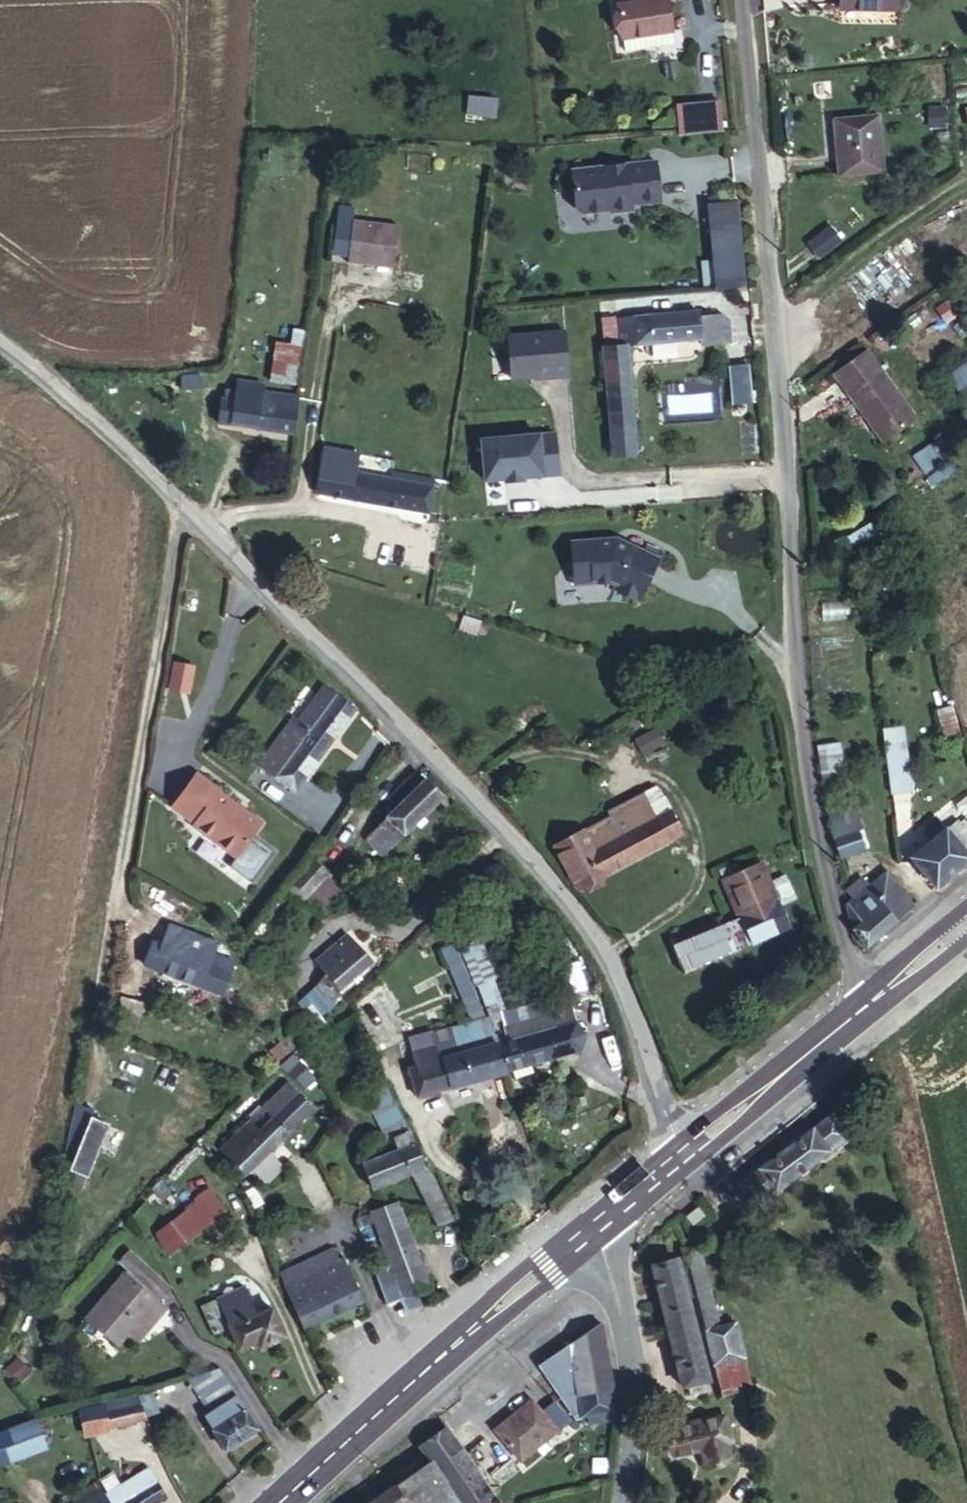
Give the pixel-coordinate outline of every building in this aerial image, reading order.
[(655,45),(654,32),(671,30),(667,0),(649,0),(617,5),(623,50),(655,45)] [(896,0),(840,0),(840,8),(862,9),(862,5),(896,5),(896,0)] [(654,32),(655,45),(673,42),(671,30),(654,32)] [(466,116),(495,117),(496,98),(467,96),(466,116)] [(676,105),(679,134),(722,130),(719,101),(676,105)] [(839,176),(883,172),(878,115),(833,120),(839,176)] [(606,168),(573,171),(576,198),(581,203),(610,200),(611,202),(631,200),(631,195),(660,191),(656,162),(630,165),(627,168),(607,171),(606,168)] [(715,289),(744,286),(736,202),(707,205),(715,289)] [(332,254),(348,256),(352,220),(336,218),(332,254)] [(352,220),(348,256),(347,263),(393,268),(398,225),(352,220)] [(829,225),(806,243),(819,259),(841,241),(829,225)] [(699,318),(699,312),(616,320),(618,346),(603,347),(612,457),(635,455),(629,379),(631,379),(628,344),(717,336),(716,317),(699,318)] [(271,381),(293,384),(302,330),(293,329),(290,345),(276,343),(271,381)] [(566,332),(507,333),(508,380),(567,380),(566,332)] [(882,443),(916,417),(868,350),(832,376),(882,443)] [(966,386),(966,361),(946,376),(958,393),(966,386)] [(293,434),(298,398),(261,393),(262,385),(237,381),(235,401),(222,399),(218,423),(293,434)] [(557,433),(480,435),(481,483),(558,481),(557,433)] [(923,474),(943,463),(932,444),(912,455),(923,474)] [(391,471),(389,479),(354,473),(358,455),(324,448),(316,492),(428,511),(432,479),(391,471)] [(568,540),(569,556),(573,559),(570,563),(571,584),(605,581),(612,585),(610,588),(635,600),(655,556),(623,541),(621,547),(613,544),(613,536),(568,540)] [(173,661),(167,690),(189,695),(195,666),(173,661)] [(294,790),(354,708),(324,686),(298,722),(293,718),(259,765),(294,790)] [(955,733),(947,707),(936,710),(944,736),(955,733)] [(824,781),(844,779),(839,742),(819,745),(824,781)] [(896,810),(911,809),(904,762),(889,764),(896,810)] [(382,853),(440,796),(425,780),(424,782),(415,772),(389,798),(399,807),(367,839),(382,853)] [(236,857),(261,823),(219,792),(220,791),(196,774),(172,807),(195,824),(194,826),(236,857)] [(644,791),(669,839),(683,832),(657,784),(644,791)] [(577,889),(669,839),(644,791),(608,810),(611,815),(554,846),(577,889)] [(827,810),(829,820),(856,811),(855,801),(827,810)] [(856,811),(829,820),(834,839),(840,856),(863,847),(858,830),(859,830),(856,811)] [(966,861),(966,834),(956,821),(911,857),(936,887),(966,861)] [(756,855),(719,872),(738,916),(731,920),(728,912),(668,937),(683,972),(787,927),(756,855)] [(326,872),(313,860),(294,882),(307,893),(326,872)] [(866,945),(912,907),(885,872),(868,886),(861,878),(845,891),(852,899),(847,903),(853,928),(866,945)] [(291,899),(283,896),(272,910),(279,915),(291,899)] [(212,955),(217,944),(168,925),(160,945),(151,942),(143,963),(223,994),(234,963),(212,955)] [(299,1003),(313,1020),(320,1015),(341,995),(337,991),(371,961),(346,935),(316,960),(327,973),(299,1003)] [(463,1000),(474,995),(452,944),(440,950),(456,984),(463,1000)] [(492,1022),(502,1019),(489,987),(480,991),(492,1022)] [(484,1017),(474,995),(463,1000),(477,1032),(482,1031),(485,1041),(494,1038),(490,1023),(484,1017)] [(119,1025),(135,1029),(143,1003),(120,997),(114,1023),(119,1025)] [(559,1026),(575,1022),(571,1008),(555,1012),(559,1026)] [(496,1038),(505,1070),(580,1049),(584,1034),(575,1022),(559,1026),(555,1012),(506,1026),(507,1029),(503,1032),(504,1035),(496,1038)] [(320,1015),(313,1020),(319,1029),(327,1024),(320,1015)] [(133,1039),(135,1029),(119,1025),(116,1034),(133,1039)] [(292,1045),(304,1035),(298,1028),(270,1051),(276,1060),(293,1046),(292,1045)] [(417,1096),(505,1070),(496,1038),(494,1038),(485,1041),(482,1031),(477,1032),(435,1044),(435,1045),(439,1059),(415,1066),(408,1068),(417,1096)] [(435,1045),(435,1044),(432,1032),(408,1038),(412,1052),(435,1045)] [(439,1059),(435,1045),(412,1052),(415,1066),(439,1059)] [(453,1219),(427,1165),(424,1167),(415,1143),(380,1079),(366,1087),(374,1103),(370,1106),(389,1141),(394,1139),(398,1150),(362,1164),(372,1188),(411,1172),(439,1227),(453,1219)] [(246,1173),(313,1108),(286,1084),(220,1149),(246,1173)] [(86,1178),(107,1125),(91,1118),(94,1111),(77,1107),(65,1157),(73,1159),(64,1187),(79,1194),(86,1178)] [(833,1113),(738,1184),(754,1206),(849,1135),(833,1113)] [(229,1174),(227,1176),(196,1198),(198,1201),(155,1235),(168,1253),(245,1195),(229,1174)] [(371,1211),(391,1265),(403,1296),(415,1292),(428,1287),(397,1202),(371,1211)] [(691,1219),(699,1229),(709,1222),(702,1211),(691,1219)] [(685,1256),(695,1294),(714,1365),(744,1357),(734,1323),(720,1327),(698,1245),(683,1249),(685,1256)] [(363,1300),(343,1259),(339,1261),(333,1249),(280,1274),(303,1328),(363,1300)] [(160,1298),(170,1287),(129,1250),(119,1261),(160,1298)] [(685,1256),(653,1266),(683,1386),(688,1385),(690,1392),(708,1387),(706,1380),(707,1380),(686,1296),(695,1294),(685,1256)] [(391,1265),(374,1271),(386,1303),(398,1299),(406,1313),(422,1304),(415,1292),(403,1296),(391,1265)] [(147,1311),(157,1319),(167,1307),(124,1272),(86,1318),(121,1348),(132,1334),(130,1332),(147,1311)] [(271,1308),(256,1315),(243,1288),(201,1306),(214,1334),(230,1327),(239,1348),(256,1340),(259,1347),(284,1336),(271,1308)] [(139,1340),(157,1319),(147,1311),(130,1332),(132,1334),(139,1340)] [(615,1392),(601,1323),(542,1363),(542,1368),(571,1411),(575,1410),(576,1419),(613,1412),(615,1392)] [(722,1395),(752,1387),(744,1357),(714,1365),(722,1395)] [(219,1368),(187,1379),(209,1414),(205,1417),(225,1449),(257,1427),(246,1410),(245,1410),(219,1368)] [(147,1394),(138,1397),(145,1417),(154,1413),(147,1394)] [(138,1397),(138,1396),(129,1398),(135,1421),(146,1418),(145,1417),(138,1397)] [(129,1398),(80,1411),(85,1433),(135,1421),(129,1398)] [(516,1417),(534,1402),(531,1399),(513,1413),(516,1417)] [(542,1412),(534,1402),(516,1417),(513,1413),(494,1429),(520,1460),(569,1420),(554,1402),(542,1412)] [(724,1415),(718,1416),(724,1440),(730,1439),(724,1415)] [(724,1440),(718,1416),(704,1420),(703,1418),(687,1422),(687,1424),(667,1430),(673,1453),(700,1446),(705,1462),(728,1456),(724,1440)] [(8,1433),(17,1455),(45,1445),(36,1423),(8,1433)] [(445,1427),(419,1446),(429,1460),(460,1502),(475,1502),(491,1492),(445,1427)] [(17,1455),(8,1433),(0,1437),(0,1456),(2,1460),(17,1455)] [(429,1460),(370,1502),(460,1502),(429,1460)] [(105,1494),(110,1502),(154,1502),(165,1496),(148,1467),(105,1494)] [(101,1488),(76,1502),(110,1502),(105,1494),(101,1488)]
